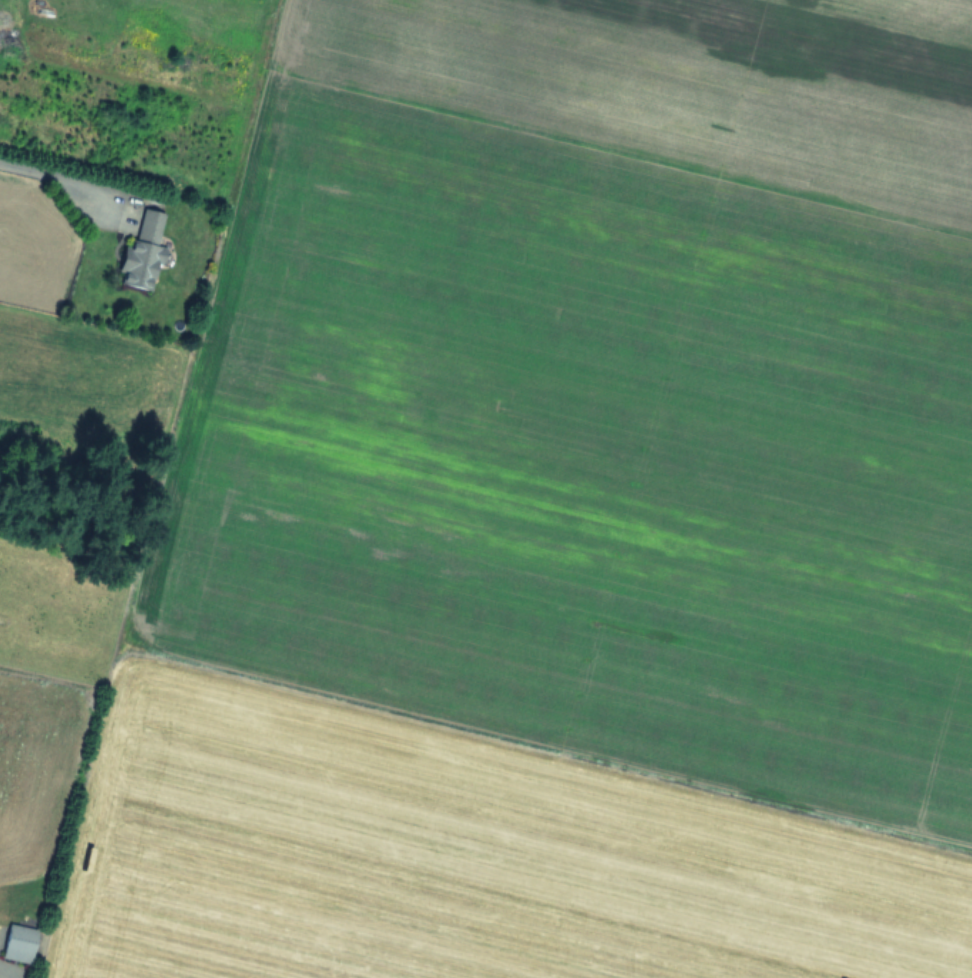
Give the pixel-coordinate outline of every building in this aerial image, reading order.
[(164,212),(142,208),(133,251),(124,250),(117,283),(153,291),(162,248),(157,247),(164,212)] [(31,964),(37,929),(9,924),(3,959),(31,964)]
